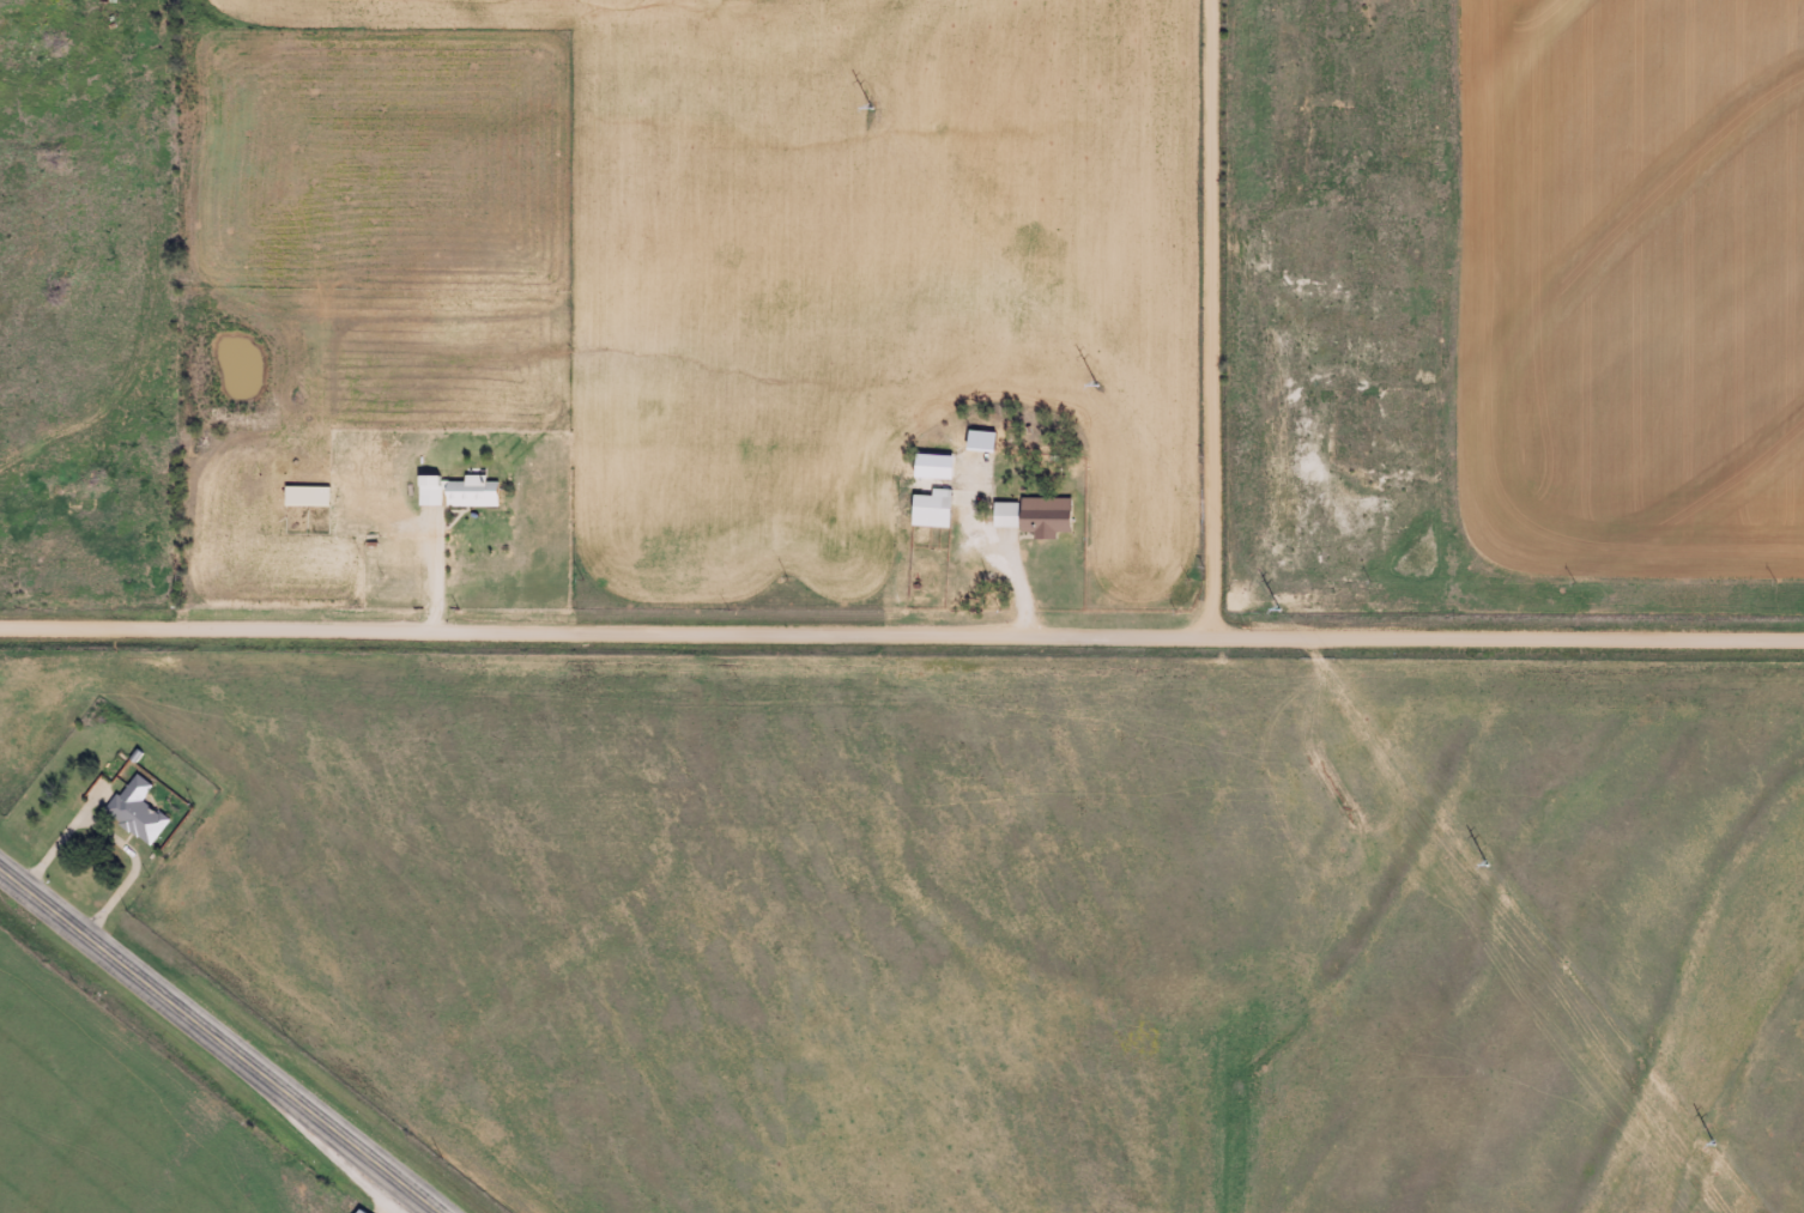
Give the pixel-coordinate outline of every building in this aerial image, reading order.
[(495,506),(495,481),(483,481),(483,477),(414,476),(414,506),(495,506)] [(948,490),(929,489),(929,496),(909,495),(908,527),(946,529),(948,490)] [(1057,528),(1057,499),(990,499),(990,528),(1057,528)] [(166,821),(139,801),(149,786),(132,773),(102,813),(147,846),(166,821)]
